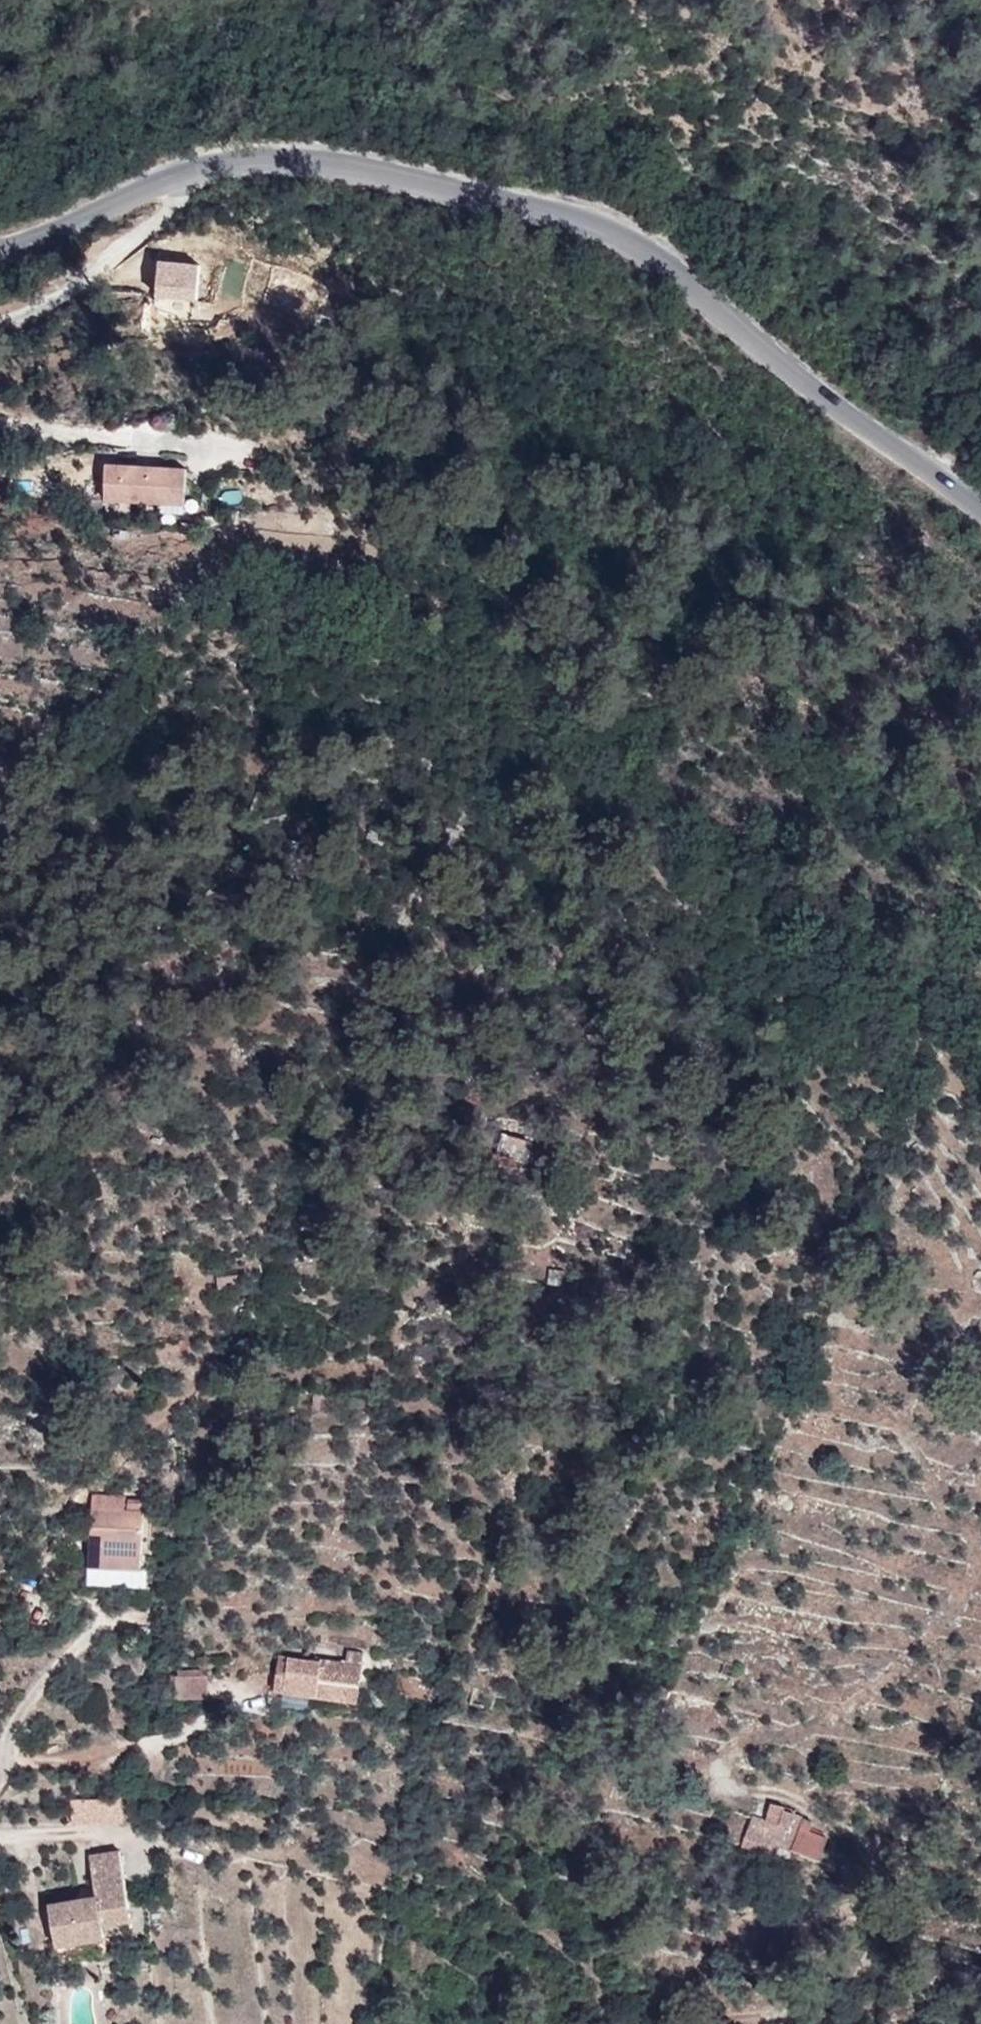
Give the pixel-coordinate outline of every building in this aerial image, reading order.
[(157,263),(156,306),(197,308),(199,265),(157,263)] [(148,466),(107,464),(105,500),(146,502),(148,466)] [(187,469),(148,466),(146,502),(185,504),(187,469)] [(536,1155),(543,1135),(510,1124),(504,1142),(536,1155)] [(339,1414),(339,1392),(313,1392),(314,1414),(339,1414)] [(142,1568),(145,1511),(143,1510),(143,1503),(126,1503),(126,1495),(93,1495),(91,1542),(107,1543),(106,1567),(142,1568)] [(106,1567),(107,1543),(91,1542),(90,1566),(106,1567)] [(358,1702),(364,1653),(348,1651),(346,1662),(322,1659),(322,1662),(279,1657),(275,1684),(286,1685),(285,1693),(283,1706),(308,1709),(310,1696),(358,1702)] [(208,1697),(208,1675),(205,1675),(205,1669),(179,1670),(179,1676),(176,1676),(177,1697),(208,1697)] [(285,1693),(286,1685),(275,1684),(275,1692),(285,1693)] [(780,1825),(785,1810),(786,1807),(772,1803),(767,1820),(766,1821),(780,1825)] [(809,1831),(800,1828),(804,1817),(794,1813),(785,1810),(780,1825),(766,1821),(767,1820),(754,1815),(742,1847),(771,1854),(774,1844),(789,1847),(819,1858),(826,1837),(809,1831)] [(809,1831),(813,1821),(804,1817),(800,1828),(809,1831)] [(132,1919),(120,1851),(91,1856),(97,1895),(50,1904),(57,1944),(105,1936),(103,1924),(132,1919)]
